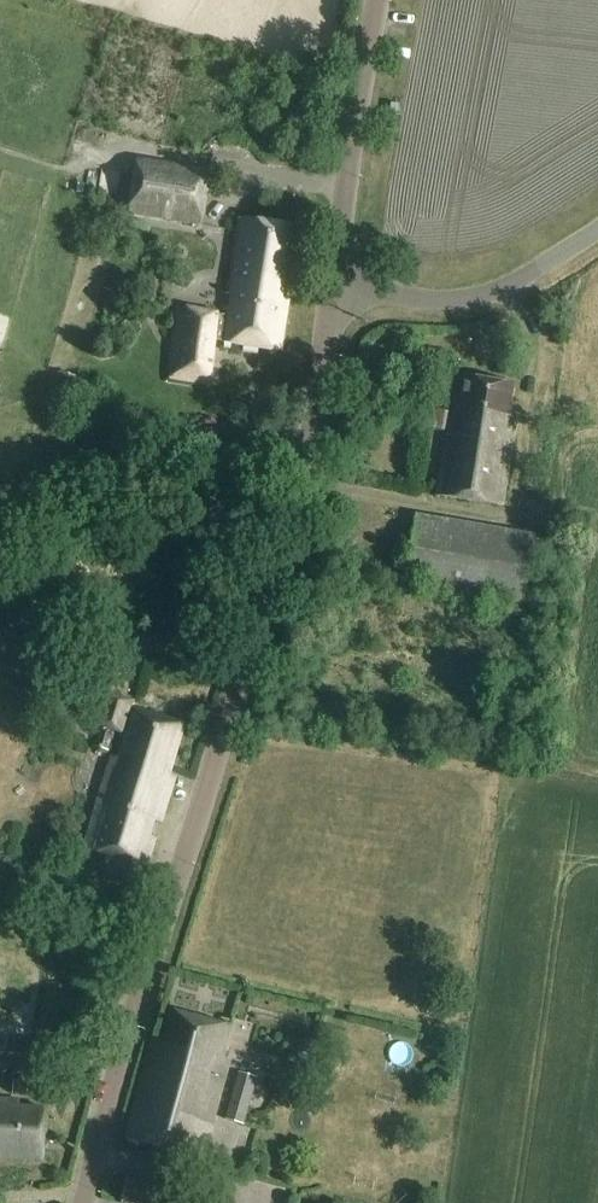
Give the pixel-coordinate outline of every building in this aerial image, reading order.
[(138,158),(129,217),(203,228),(212,170),(138,158)] [(240,220),(224,318),(220,343),(284,352),(293,289),(285,288),(294,228),(240,220)] [(220,343),(224,318),(218,317),(219,315),(178,308),(167,380),(209,386),(215,342),(220,343)] [(513,387),(468,379),(464,398),(459,397),(455,415),(452,415),(437,497),(501,508),(516,423),(508,410),(513,387)] [(428,428),(442,430),(445,411),(431,409),(428,428)] [(405,585),(524,605),(536,537),(417,516),(405,585)] [(111,759),(84,848),(144,867),(172,777),(165,775),(181,726),(134,711),(133,713),(128,711),(131,702),(107,694),(97,726),(100,727),(94,748),(108,752),(114,731),(126,735),(118,761),(111,759)] [(227,1027),(172,1012),(164,1043),(153,1040),(127,1139),(199,1158),(225,1061),(219,1059),(227,1027)] [(34,1076),(36,1042),(0,1040),(0,1074),(34,1076)] [(239,1074),(225,1120),(244,1126),(257,1079),(239,1074)] [(13,1094),(29,1095),(29,1081),(13,1081),(13,1094)] [(42,1158),(43,1108),(20,1108),(21,1098),(0,1098),(0,1157),(42,1158)] [(122,1202),(172,1202),(175,1188),(126,1179),(122,1202)]
